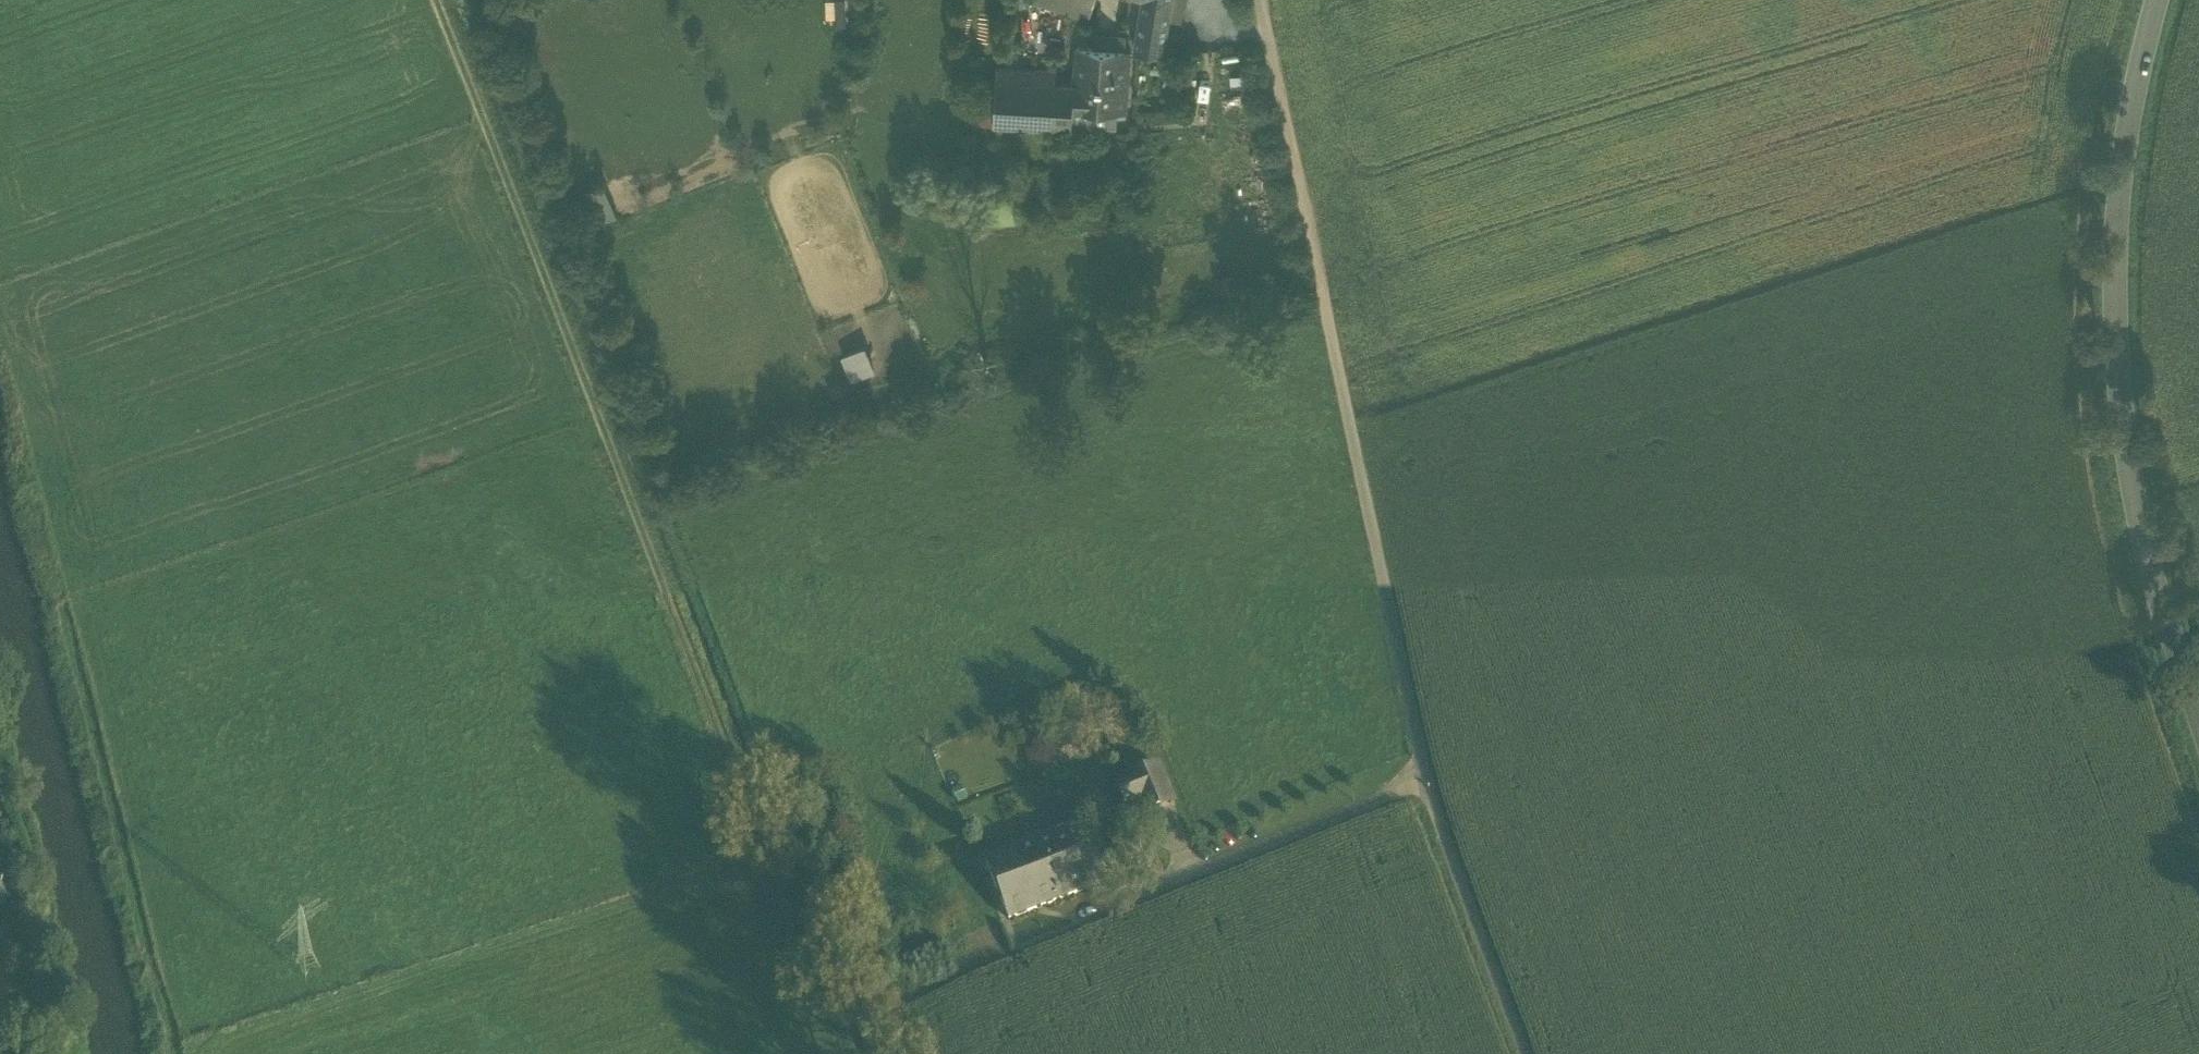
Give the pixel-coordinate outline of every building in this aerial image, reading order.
[(1093,2),(1086,0),(1045,0),(1088,15),(1093,2)] [(1135,50),(1164,51),(1169,19),(1171,0),(1142,0),(1135,50)] [(1169,19),(1183,21),(1185,0),(1171,0),(1169,19)] [(1096,33),(1095,46),(1124,48),(1125,35),(1096,33)] [(1130,48),(1124,48),(1095,46),(1076,45),(1074,82),(1072,108),(1118,111),(1126,111),(1130,48)] [(999,64),(998,76),(1035,79),(1035,67),(999,64)] [(1035,67),(1035,79),(1055,81),(1056,68),(1035,67)] [(1074,82),(1055,81),(1035,79),(998,76),(996,76),(995,95),(994,122),(1071,127),(1071,124),(1072,108),(1074,82)] [(975,120),(994,122),(995,95),(977,94),(975,120)] [(1117,127),(1118,111),(1072,108),(1071,124),(1117,127)] [(866,343),(841,353),(850,378),(876,368),(866,343)] [(1080,735),(1062,738),(1064,750),(1082,747),(1080,735)] [(1139,806),(1143,817),(1174,804),(1160,769),(1118,786),(1128,811),(1139,806)] [(1086,830),(1069,837),(1081,866),(1098,859),(1086,830)] [(1089,885),(1081,866),(1069,837),(1068,834),(1017,854),(1018,856),(1006,861),(1005,859),(987,866),(1009,921),(1090,889),(1089,885)] [(1105,879),(1098,859),(1081,866),(1089,885),(1105,879)] [(10,902),(4,879),(0,880),(0,905),(10,902)]
